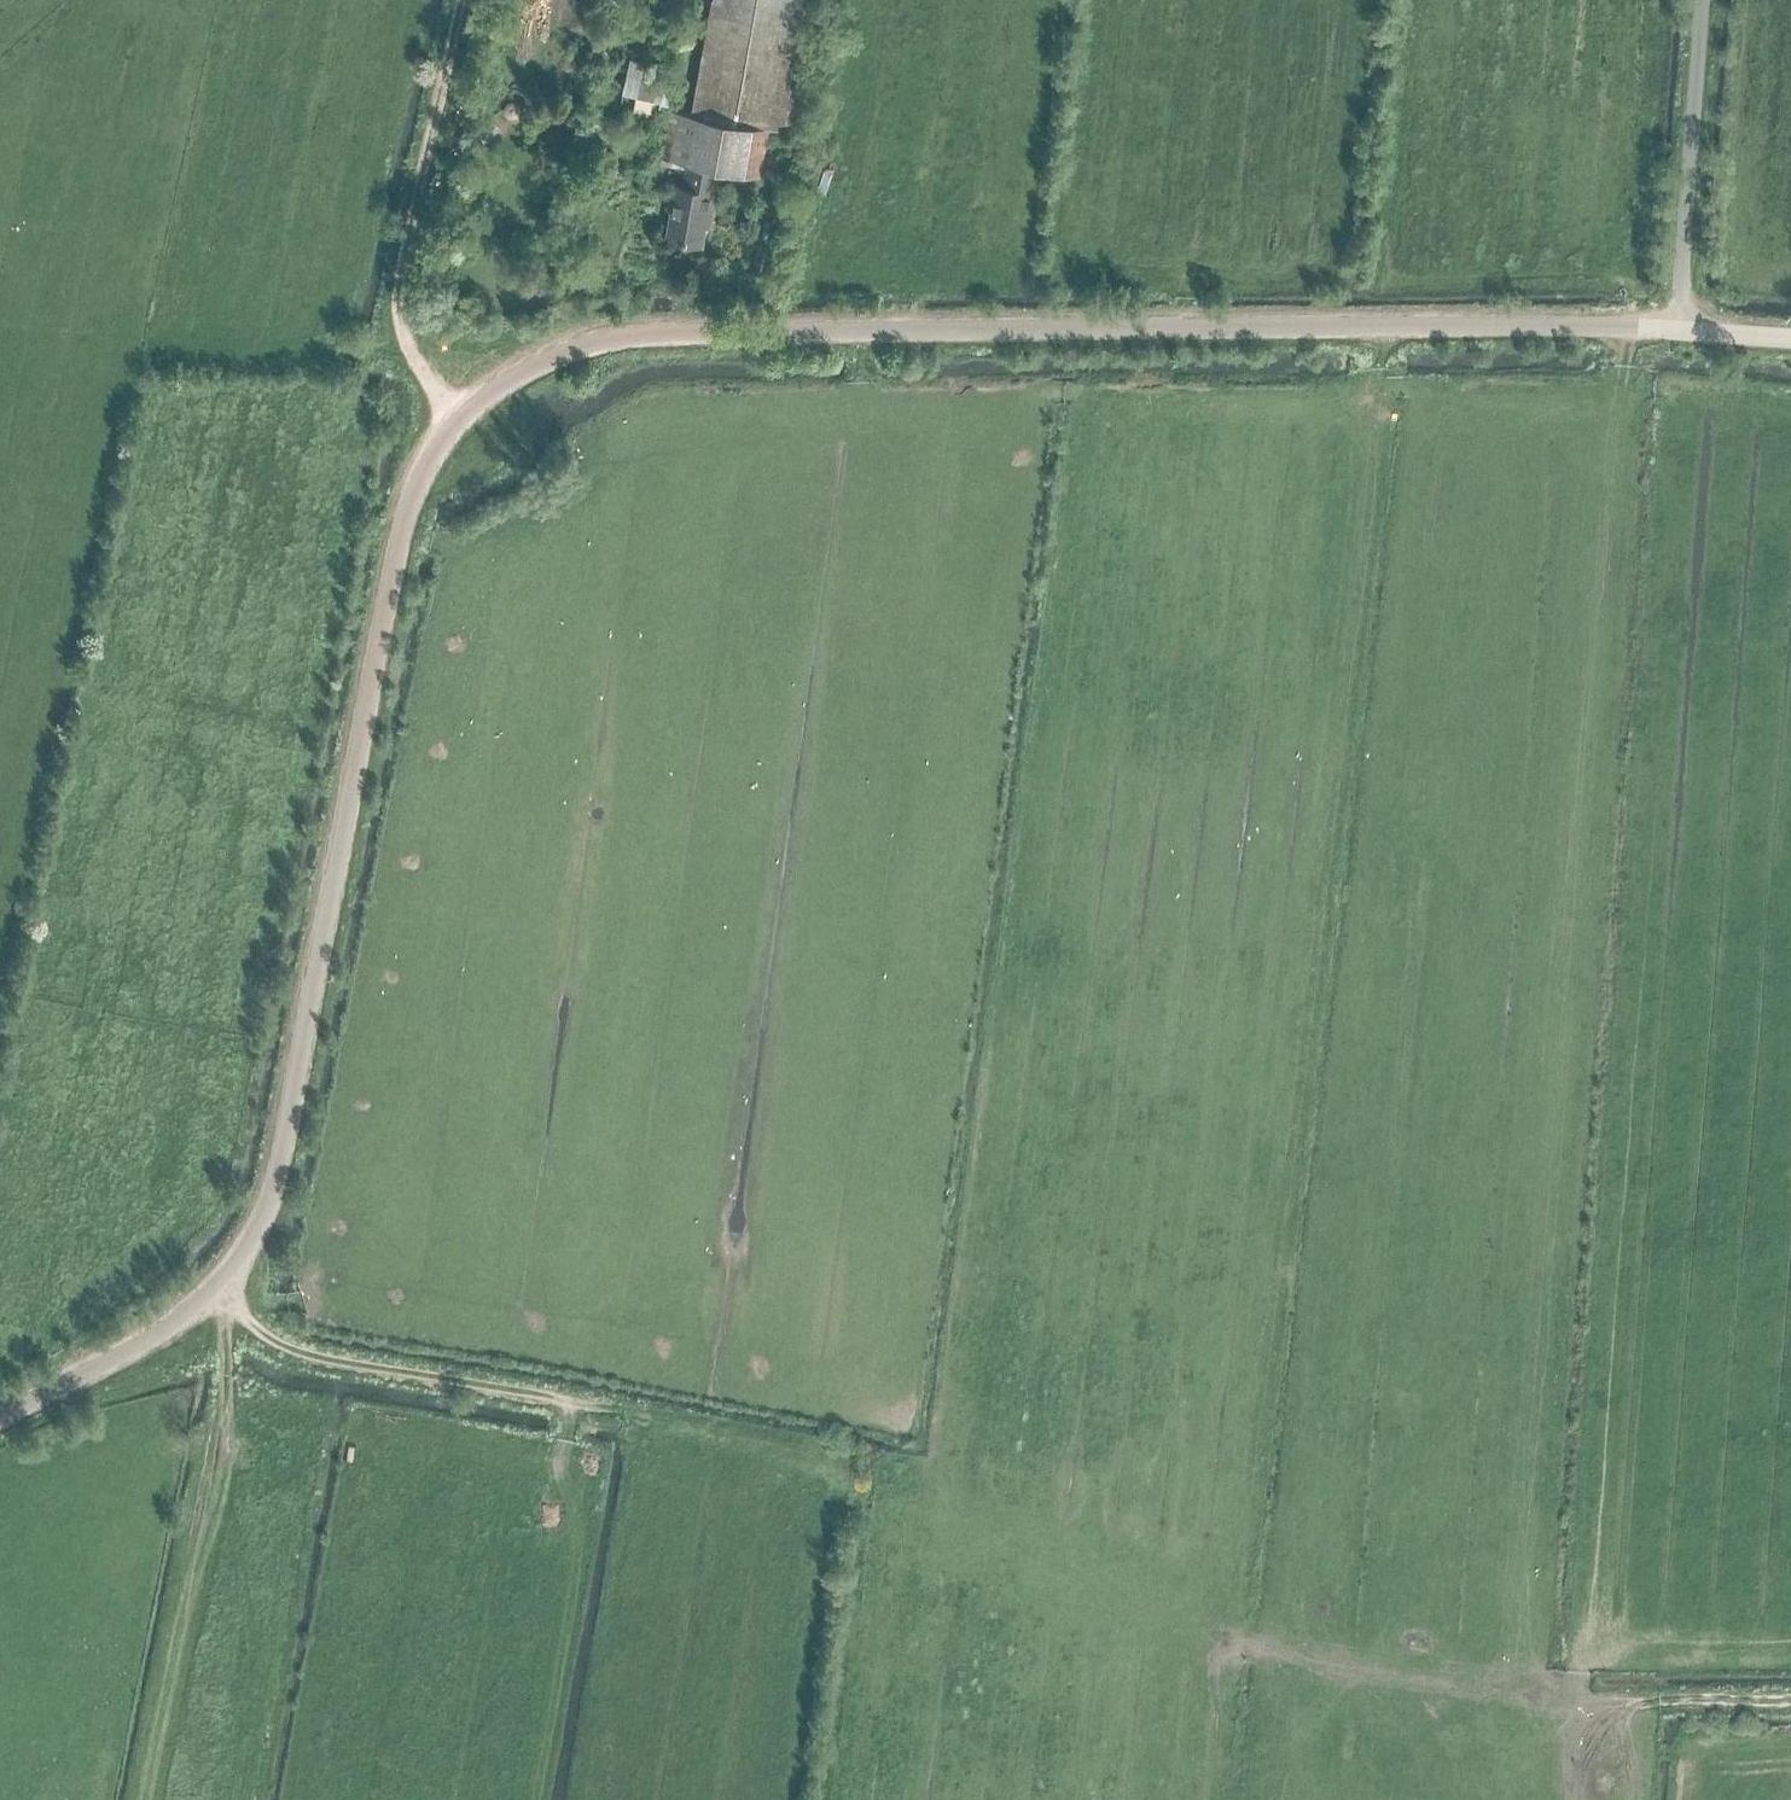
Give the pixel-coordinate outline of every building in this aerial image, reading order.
[(669,110),(662,158),(688,162),(684,187),(674,185),(671,207),(676,208),(671,238),(704,243),(707,223),(711,224),(720,166),(760,172),(767,127),(802,133),(810,89),(792,86),(806,0),(712,0),(692,114),(669,110)] [(620,121),(654,128),(659,105),(667,106),(676,62),(662,59),(659,74),(641,70),(642,63),(630,61),(618,116),(621,116),(620,121)]
